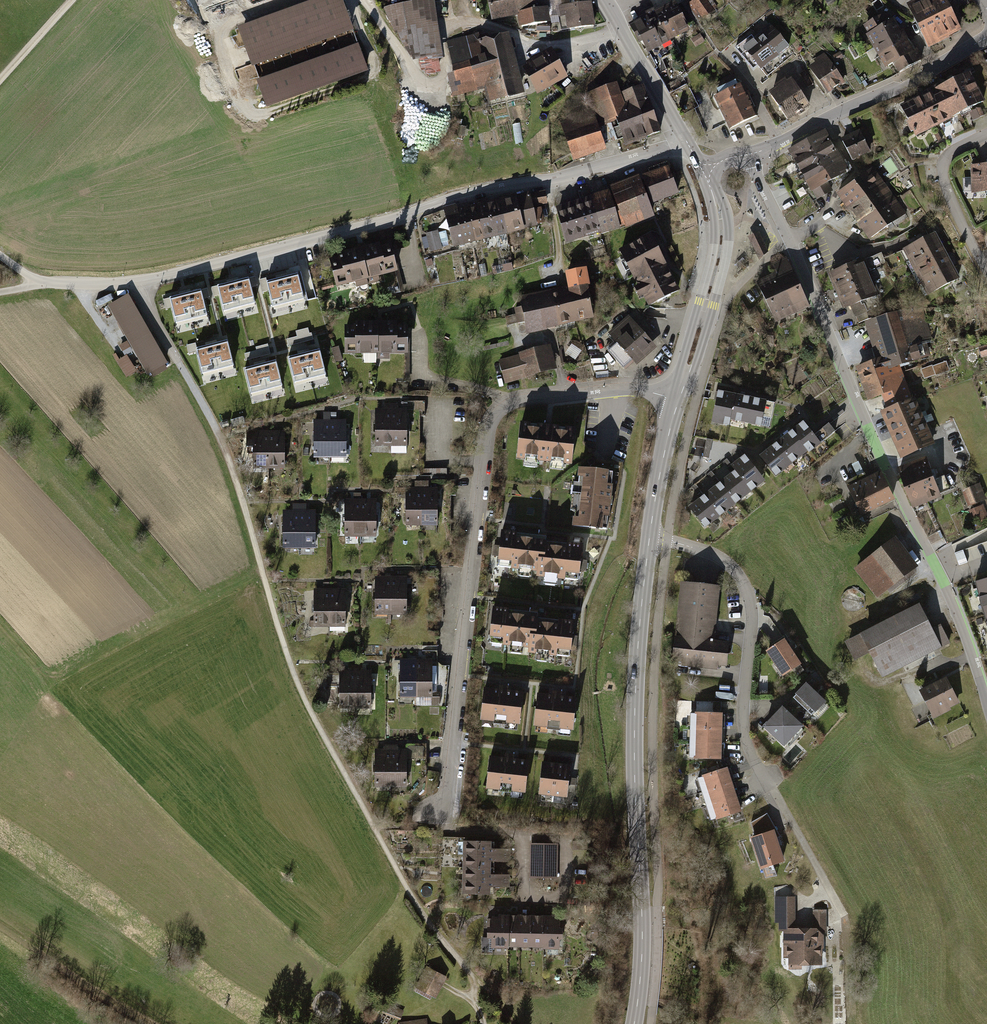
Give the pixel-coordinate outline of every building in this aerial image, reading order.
[(235,26),(250,66),(350,29),(339,0),(307,0),(235,26)] [(492,21),(521,17),(539,14),(537,0),(489,0),(492,21)] [(688,6),(698,23),(718,11),(712,0),(699,0),(688,6)] [(907,10),(932,51),(960,34),(943,5),(951,0),(924,0),(907,10)] [(381,7),(382,20),(408,62),(440,57),(431,3),(381,7)] [(688,31),(673,6),(659,14),(674,39),(688,31)] [(594,7),(557,9),(558,16),(566,16),(567,33),(595,32),(594,7)] [(552,30),(551,14),(521,17),(523,33),(552,30)] [(674,39),(659,14),(645,22),(660,47),(674,39)] [(872,42),(900,28),(894,17),(866,30),(872,42)] [(660,47),(645,22),(631,30),(646,55),(660,47)] [(770,25),(742,48),(766,77),(794,53),(770,25)] [(877,53),(905,40),(900,28),(872,42),(877,53)] [(523,98),(509,39),(482,45),(479,31),(454,37),(461,68),(453,70),(460,98),(486,92),(490,107),(523,98)] [(883,65),(911,51),(905,40),(877,53),(883,65)] [(355,42),(254,79),(264,107),(366,70),(355,42)] [(888,76),(916,62),(911,51),(883,65),(888,76)] [(553,53),(523,71),(538,97),(568,80),(553,53)] [(826,55),(808,67),(827,95),(845,83),(826,55)] [(790,78),(767,93),(786,121),(809,106),(790,78)] [(982,109),(968,80),(939,93),(945,108),(952,122),(982,109)] [(740,85),(714,97),(729,129),(755,116),(740,85)] [(590,109),(558,118),(571,163),(643,140),(624,95),(619,97),(616,87),(586,95),(590,109)] [(643,88),(624,95),(643,140),(647,138),(661,133),(643,88)] [(429,94),(404,92),(403,109),(428,111),(429,94)] [(945,108),(939,93),(899,112),(913,141),(952,122),(945,108)] [(855,132),(838,143),(854,168),(871,157),(855,132)] [(788,155),(795,166),(831,145),(825,134),(788,155)] [(795,166),(801,177),(837,156),(831,145),(795,166)] [(801,177),(807,188),(844,167),(837,156),(801,177)] [(807,188),(813,198),(850,177),(844,167),(807,188)] [(969,167),(970,196),(986,195),(986,167),(969,167)] [(679,199),(668,171),(641,182),(652,209),(679,199)] [(849,213),(883,185),(871,171),(837,199),(849,213)] [(652,209),(641,182),(614,193),(625,220),(652,209)] [(861,227),(894,199),(883,185),(849,213),(861,227)] [(618,228),(608,195),(584,202),(593,235),(618,228)] [(541,231),(533,197),(516,201),(524,235),(541,231)] [(872,241),(906,213),(894,199),(861,227),(872,241)] [(524,235),(516,201),(499,205),(507,239),(524,235)] [(593,235),(584,202),(559,209),(569,242),(593,235)] [(507,239),(499,205),(482,209),(490,243),(507,239)] [(490,243),(482,209),(465,213),(473,247),(490,243)] [(473,247),(465,213),(448,217),(456,251),(473,247)] [(759,233),(749,237),(759,260),(767,251),(759,233)] [(424,249),(440,249),(439,235),(423,236),(424,249)] [(682,297),(651,237),(619,254),(650,314),(682,297)] [(959,282),(934,237),(903,254),(927,299),(959,282)] [(393,247),(332,261),(340,293),(400,280),(393,247)] [(755,289),(774,328),(811,310),(786,260),(767,270),(772,280),(755,289)] [(876,298),(860,264),(830,278),(846,311),(876,298)] [(570,286),(521,297),(527,327),(593,312),(586,280),(589,280),(586,265),(566,270),(570,286)] [(297,274),(279,278),(285,304),(304,299),(297,274)] [(254,277),(233,282),(239,307),(261,302),(254,277)] [(279,278),(260,283),(267,308),(285,304),(279,278)] [(307,300),(317,297),(312,279),(302,281),(307,300)] [(233,282),(211,288),(217,313),(239,307),(233,282)] [(207,289),(185,294),(191,319),(213,314),(207,289)] [(185,294),(163,299),(170,325),(191,319),(185,294)] [(130,299),(111,309),(149,378),(168,368),(130,299)] [(854,310),(858,321),(869,318),(865,306),(854,310)] [(898,326),(896,320),(871,328),(886,374),(928,360),(921,340),(931,337),(925,317),(898,326)] [(656,349),(629,320),(604,344),(630,373),(656,349)] [(288,338),(289,345),(313,340),(310,327),(296,330),(297,337),(288,338)] [(408,327),(347,327),(347,360),(408,360),(408,327)] [(227,340),(212,344),(218,370),(233,366),(227,340)] [(212,344),(197,348),(203,373),(218,370),(212,344)] [(319,349),(304,353),(310,379),(326,375),(319,349)] [(551,351),(529,357),(536,381),(558,374),(551,351)] [(304,353),(288,357),(295,383),(310,379),(304,353)] [(926,380),(958,368),(954,357),(922,369),(926,380)] [(128,358),(118,364),(129,382),(139,375),(128,358)] [(276,360),(260,364),(267,390),(282,386),(276,360)] [(856,371),(862,387),(884,379),(878,363),(856,371)] [(260,364),(244,368),(251,394),(267,390),(260,364)] [(884,400),(886,407),(910,398),(900,373),(884,379),(862,387),(869,406),(884,400)] [(776,403),(719,392),(713,424),(730,428),(732,421),(762,428),(765,418),(772,420),(776,403)] [(915,401),(879,416),(899,463),(935,448),(915,401)] [(388,446),(388,409),(372,409),(373,447),(388,446)] [(404,446),(404,409),(388,409),(388,446),(404,446)] [(327,457),(327,420),(311,420),(311,457),(327,457)] [(343,457),(342,420),(327,420),(327,457),(343,457)] [(761,456),(778,478),(822,444),(804,422),(761,456)] [(517,425),(514,463),(571,469),(574,431),(517,425)] [(267,469),(267,432),(251,432),(252,469),(267,469)] [(283,469),(282,432),(267,432),(267,469),(283,469)] [(710,457),(713,439),(707,438),(704,456),(710,457)] [(690,510),(705,530),(766,483),(746,456),(732,467),(737,473),(690,510)] [(904,489),(931,476),(923,461),(896,473),(904,489)] [(577,469),(570,527),(591,530),(604,531),(611,473),(577,469)] [(879,472),(847,490),(864,521),(897,502),(879,472)] [(941,497),(931,476),(904,489),(914,509),(941,497)] [(983,502),(976,487),(961,494),(968,509),(983,502)] [(421,526),(421,489),(405,489),(406,526),(421,526)] [(437,526),(437,489),(421,489),(421,526),(437,526)] [(360,537),(360,500),(344,500),(345,537),(360,537)] [(376,537),(375,500),(360,500),(360,537),(376,537)] [(973,511),(978,522),(986,518),(986,516),(983,507),(973,511)] [(299,548),(298,511),(283,511),(283,548),(299,548)] [(314,548),(314,511),(298,511),(299,548),(314,548)] [(503,532),(501,566),(543,569),(543,577),(582,580),(584,547),(546,544),(547,536),(503,532)] [(895,536),(852,571),(878,604),(921,569),(895,536)] [(963,551),(955,554),(959,565),(967,562),(963,551)] [(389,584),(389,579),(373,580),(374,617),(390,616),(389,584)] [(405,616),(405,579),(389,579),(389,584),(390,616),(405,616)] [(975,583),(986,628),(986,579),(975,583)] [(721,588),(681,583),(672,666),(718,671),(719,667),(728,668),(730,643),(715,641),(721,588)] [(342,629),(341,591),(326,592),(326,629),(342,629)] [(326,629),(326,592),(310,592),(311,629),(326,629)] [(536,612),(494,608),(490,647),(532,651),(532,659),(571,663),(575,624),(535,621),(536,612)] [(941,652),(919,608),(852,641),(874,685),(941,652)] [(784,678),(802,665),(786,640),(767,652),(784,678)] [(412,700),(411,663),(396,663),(396,700),(412,700)] [(428,700),(427,663),(411,663),(412,700),(428,700)] [(353,710),(352,672),(337,673),(337,710),(353,710)] [(368,709),(368,672),(352,672),(353,710),(368,709)] [(807,684),(794,699),(813,716),(816,714),(817,715),(828,703),(814,691),(819,685),(812,680),(808,685),(807,684)] [(945,680),(919,691),(932,720),(957,709),(945,680)] [(486,693),(483,731),(525,735),(529,697),(486,693)] [(539,697),(535,736),(577,740),(581,702),(539,697)] [(784,709),(764,728),(785,748),(805,728),(784,709)] [(690,714),(689,761),(722,761),(724,715),(690,714)] [(409,759),(424,759),(425,746),(409,746),(409,759)] [(388,789),(388,752),(372,752),(373,790),(388,789)] [(404,789),(403,752),(388,752),(388,789),(404,789)] [(409,760),(408,785),(424,785),(425,760),(409,760)] [(492,760),(488,798),(530,802),(534,764),(492,760)] [(542,804),(557,805),(561,768),(546,766),(542,804)] [(557,805),(572,806),(574,787),(576,769),(561,768),(557,805)] [(729,769),(698,779),(712,825),(743,814),(729,769)] [(756,839),(752,841),(761,873),(786,863),(778,838),(781,837),(768,814),(750,824),(756,839)] [(467,843),(467,860),(496,860),(496,844),(467,843)] [(561,849),(532,849),(531,883),(561,883),(561,849)] [(467,860),(467,876),(496,877),(496,860),(467,860)] [(523,861),(522,878),(530,878),(531,861),(523,861)] [(467,876),(466,893),(495,893),(496,877),(467,876)] [(466,893),(466,909),(495,910),(495,893),(466,893)] [(795,896),(775,896),(775,922),(778,922),(778,931),(783,931),(783,957),(788,958),(788,969),(802,969),(802,964),(822,964),(822,948),(824,948),(823,934),(822,933),(826,932),(826,909),(812,909),(813,927),(795,927),(795,896)] [(494,959),(508,959),(509,923),(494,922),(494,959)] [(508,959),(522,960),(523,923),(509,923),(508,959)] [(522,960),(537,960),(537,923),(523,923),(522,960)] [(537,960),(551,960),(552,924),(537,923),(537,960)] [(551,960),(565,960),(566,924),(552,924),(551,960)]
